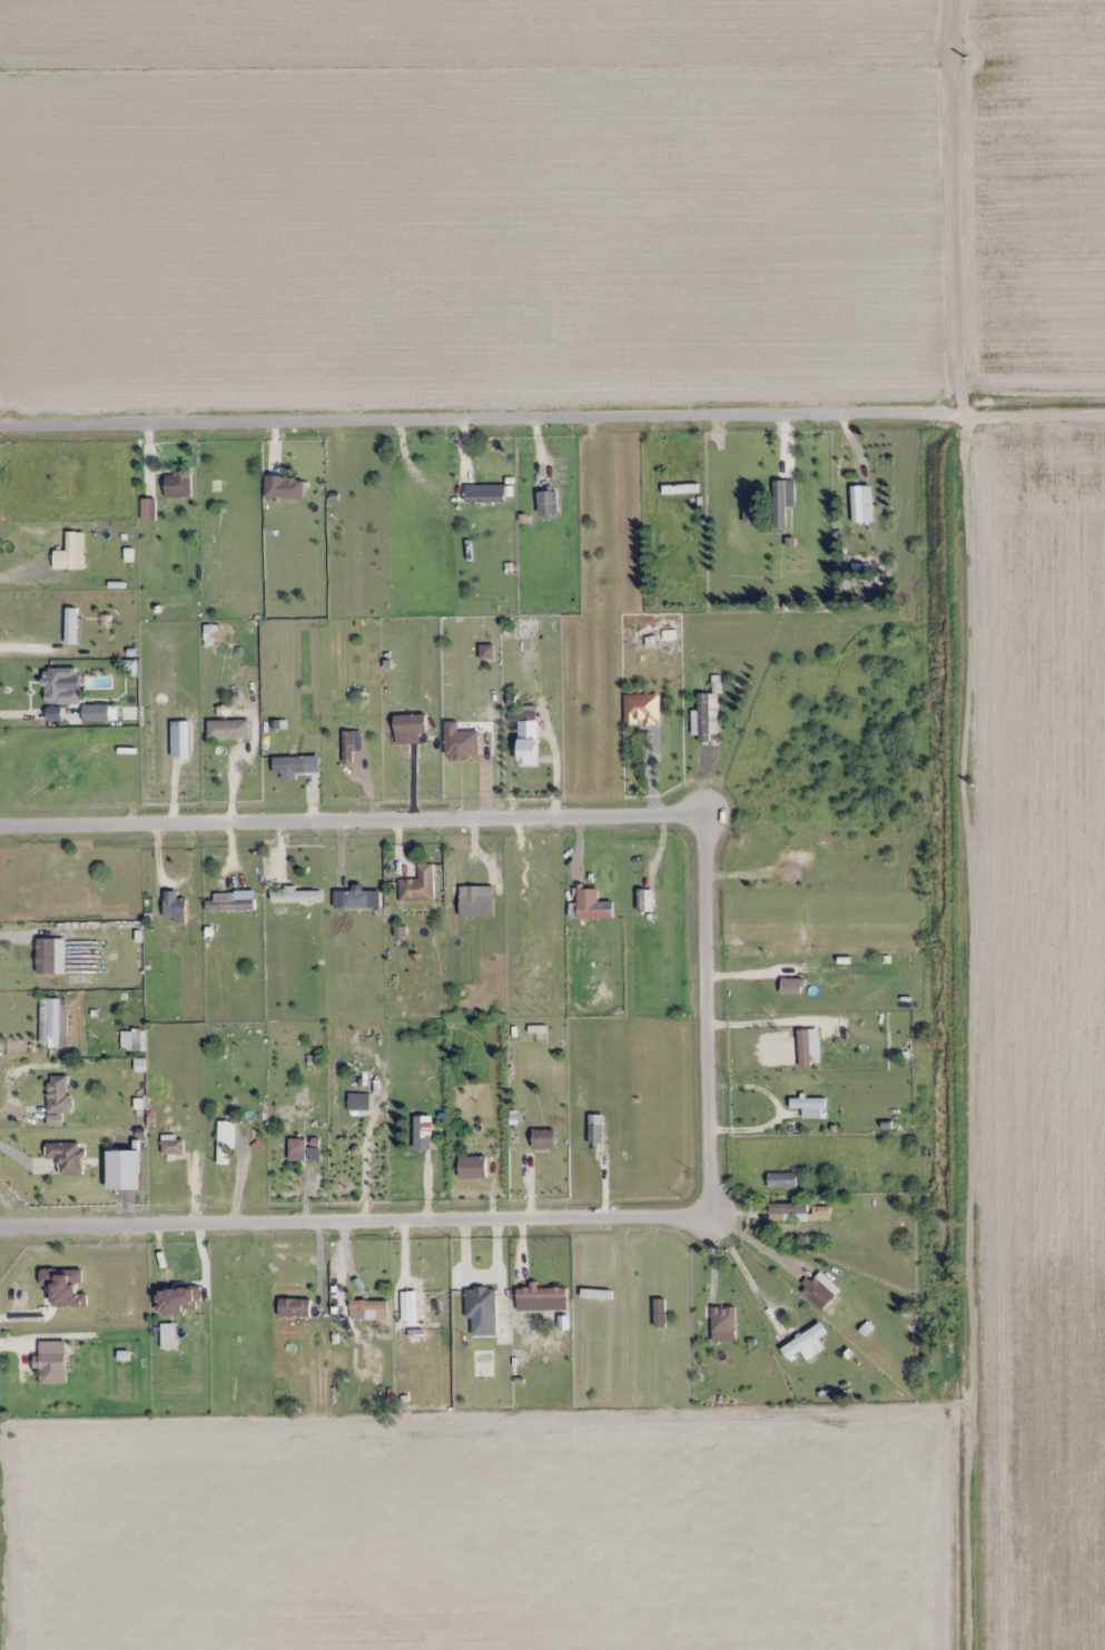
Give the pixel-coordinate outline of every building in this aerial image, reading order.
[(190,497),(190,472),(165,472),(165,497),(190,497)] [(303,497),(303,476),(265,476),(265,497),(303,497)] [(773,480),(773,528),(785,528),(785,506),(794,506),(794,480),(773,480)] [(698,484),(663,484),(663,492),(698,492),(698,484)] [(464,502),(505,502),(505,485),(464,485),(464,502)] [(557,491),(537,491),(537,513),(557,513),(557,491)] [(155,498),(141,498),(141,519),(155,519),(155,498)] [(83,556),(83,532),(67,532),(67,566),(76,566),(76,556),(83,556)] [(65,644),(76,644),(76,607),(65,607),(65,644)] [(80,703),(80,689),(66,689),(66,677),(76,677),(76,668),(44,667),(44,703),(80,703)] [(718,693),(698,693),(698,744),(718,744),(718,693)] [(116,705),(94,705),(94,720),(116,720),(116,705)] [(507,707),(507,729),(535,729),(535,707),(507,707)] [(650,758),(669,758),(669,714),(659,714),(659,723),(650,723),(650,758)] [(395,725),(395,733),(426,733),(426,725),(395,725)] [(361,752),(361,730),(343,730),(343,762),(354,762),(354,752),(361,752)] [(536,739),(520,739),(520,759),(536,759),(536,739)] [(305,756),(273,756),(273,773),(305,773),(305,756)] [(399,901),(434,901),(434,864),(418,864),(418,879),(399,879),(399,901)] [(271,901),(320,901),(320,891),(294,891),(294,889),(271,889),(271,901)] [(254,910),(254,899),(228,899),(228,897),(206,897),(206,911),(254,910)] [(185,922),(185,898),(164,898),(164,922),(185,922)] [(613,918),(613,901),(577,901),(577,918),(613,918)] [(306,919),(283,919),(283,928),(306,928),(306,919)] [(37,938),(37,974),(55,974),(55,938),(37,938)] [(803,979),(781,979),(781,994),(803,994),(803,979)] [(40,1025),(40,1046),(60,1046),(60,998),(49,998),(49,1025),(40,1025)] [(820,1055),(820,1036),(809,1036),(809,1030),(799,1030),(799,1066),(810,1066),(810,1055),(820,1055)] [(47,1075),(47,1113),(69,1113),(69,1075),(47,1075)] [(347,1094),(347,1111),(369,1111),(369,1094),(347,1094)] [(826,1108),(826,1099),(790,1099),(790,1108),(826,1108)] [(602,1124),(589,1124),(589,1145),(602,1145),(602,1124)] [(555,1148),(555,1130),(532,1130),(532,1148),(555,1148)] [(305,1139),(288,1139),(288,1158),(305,1158),(305,1139)] [(161,1140),(161,1154),(183,1154),(183,1140),(161,1140)] [(82,1143),(46,1143),(46,1158),(59,1158),(59,1175),(82,1175),(82,1143)] [(796,1188),(796,1172),(768,1173),(768,1188),(796,1188)] [(768,1221),(807,1221),(807,1204),(768,1204),(768,1221)] [(836,1296),(821,1282),(807,1297),(821,1311),(836,1296)] [(465,1287),(465,1317),(496,1317),(496,1287),(465,1287)] [(565,1289),(518,1289),(518,1300),(565,1300),(565,1289)] [(698,1332),(709,1332),(709,1315),(716,1315),(716,1295),(698,1295),(698,1332)] [(310,1299),(278,1299),(278,1317),(309,1317),(310,1299)] [(161,1323),(161,1349),(186,1349),(186,1300),(176,1300),(176,1323),(161,1323)] [(783,1350),(788,1358),(825,1332),(820,1324),(783,1350)] [(39,1341),(39,1371),(65,1371),(65,1341),(39,1341)]
